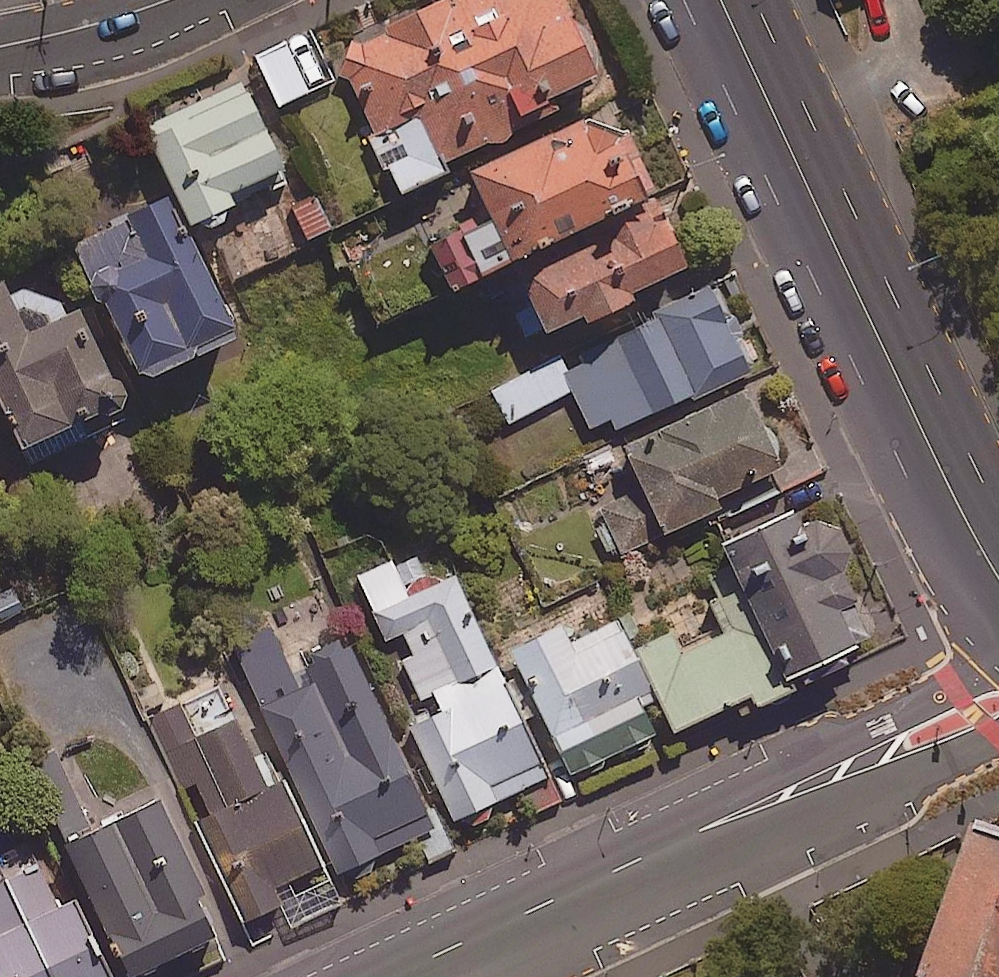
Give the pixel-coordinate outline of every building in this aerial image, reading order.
[(339,55),(405,190),(451,168),(448,160),(490,139),(494,147),(532,128),(523,110),(604,71),(570,0),(452,0),(339,55)] [(332,79),(310,35),(261,59),(283,102),(332,79)] [(229,206),(240,201),(234,189),(286,165),(244,77),(148,123),(195,222),(203,218),(212,227),(222,227),(230,218),(229,206)] [(475,171),(482,185),(472,190),(488,225),(434,251),(451,287),(660,189),(631,128),(590,117),(475,171)] [(240,331),(169,194),(77,241),(149,379),(240,331)] [(694,262),(669,210),(526,277),(536,296),(514,307),(530,340),(590,311),(594,319),(638,298),(635,291),(694,262)] [(0,279),(0,383),(30,445),(126,398),(82,308),(55,321),(39,310),(17,308),(3,278),(0,279)] [(577,391),(593,430),(614,421),(617,428),(754,370),(719,285),(493,381),(509,419),(577,391)] [(724,505),(729,515),(792,485),(748,391),(628,447),(648,488),(605,508),(625,551),(724,505)] [(737,563),(793,690),(858,661),(853,649),(879,638),(834,534),(813,543),(799,510),(728,542),(737,563)] [(559,803),(495,657),(459,574),(410,595),(394,560),(361,574),(389,639),(397,635),(424,697),(436,691),(444,710),(415,723),(457,818),(523,789),(534,814),(559,803)] [(793,690),(737,563),(708,576),(733,631),(683,653),(675,633),(636,650),(672,732),(741,702),(745,711),(793,690)] [(580,794),(572,776),(672,732),(636,650),(622,618),(570,640),(564,627),(495,657),(559,803),(580,794)] [(281,738),(343,874),(421,838),(433,865),(460,853),(436,802),(424,808),(343,631),(291,654),(277,623),(237,641),(251,673),(281,738)] [(343,874),(281,738),(251,751),(221,687),(150,719),(183,791),(201,783),(216,815),(198,823),(243,922),(279,906),(290,930),(355,900),(343,874)] [(200,881),(152,787),(61,833),(132,974),(216,932),(192,885),(200,881)] [(985,832),(932,976),(998,976),(998,837),(985,832)] [(77,905),(62,912),(29,841),(0,854),(0,853),(0,976),(110,976),(77,905)]
